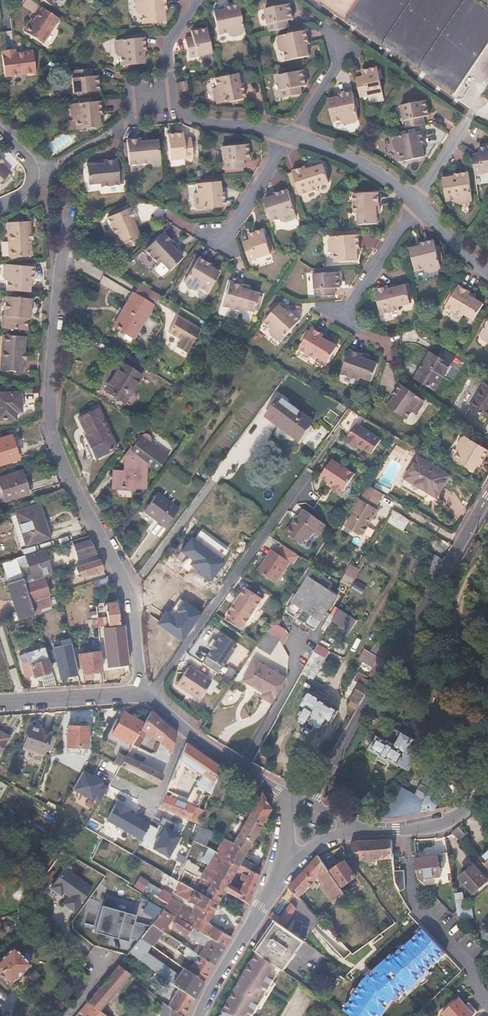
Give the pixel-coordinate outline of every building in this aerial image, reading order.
[(54,10),(60,0),(40,0),(54,10)] [(165,15),(164,9),(167,9),(166,0),(137,0),(136,2),(137,10),(139,12),(139,14),(142,14),(143,23),(165,21),(165,15)] [(225,8),(218,9),(213,10),(218,32),(227,30),(228,33),(231,32),(232,34),(241,32),(240,31),(244,29),(238,2),(224,4),(225,8)] [(266,8),(270,31),(289,27),(288,19),(293,18),(290,2),(266,8)] [(32,26),(29,24),(24,32),(44,45),(60,20),(44,9),(35,21),(32,26)] [(212,52),(206,27),(191,31),(192,37),(184,38),(189,57),(212,52)] [(306,45),(309,44),(306,30),(278,36),(279,39),(277,41),(279,49),(281,50),(282,52),(285,52),(288,61),(309,56),(308,51),(306,45)] [(144,63),(143,58),(143,51),(146,51),(145,37),(116,40),(117,42),(116,43),(116,53),(118,55),(118,56),(121,56),(123,65),(144,63)] [(5,78),(36,74),(33,52),(17,54),(16,50),(2,52),(5,78)] [(363,76),(356,77),(360,97),(383,92),(378,67),(362,70),(363,76)] [(91,69),(73,71),(75,93),(99,91),(98,76),(92,76),(91,69)] [(307,85),(304,70),(279,75),(284,98),(303,94),(301,86),(307,85)] [(245,98),(243,84),(240,84),(238,78),(237,73),(215,77),(217,86),(214,87),(215,89),(213,92),(215,99),(217,100),(218,103),(245,98)] [(352,92),(339,95),(340,98),(333,100),(328,101),(333,122),(342,120),(343,123),(345,122),(347,124),(355,122),(355,120),(358,120),(352,92)] [(404,128),(424,124),(422,116),(427,114),(424,99),(399,104),(404,128)] [(100,126),(99,121),(98,115),(102,114),(100,100),(71,103),(71,106),(70,108),(71,116),(73,117),(73,120),(77,120),(78,128),(100,126)] [(423,157),(422,152),(421,146),(424,145),(421,131),(393,137),(394,139),(392,141),(394,150),(396,151),(397,152),(400,152),(402,161),(423,157)] [(185,138),(184,132),(168,134),(170,159),(195,157),(192,137),(185,138)] [(140,141),(139,137),(126,139),(129,163),(147,161),(147,158),(159,157),(157,139),(148,140),(140,141)] [(385,149),(393,147),(391,137),(383,138),(385,149)] [(249,158),(248,142),(222,145),(224,168),(244,166),(243,159),(249,158)] [(475,175),(487,173),(487,147),(480,148),(480,154),(472,155),(475,175)] [(104,164),(97,165),(87,166),(88,183),(100,182),(100,186),(120,184),(117,159),(104,160),(104,164)] [(308,168),(306,165),(293,169),(301,193),(319,187),(318,184),(330,180),(325,163),(315,166),(308,168)] [(1,167),(0,166),(0,183),(8,174),(1,167)] [(455,179),(448,180),(443,181),(446,202),(456,201),(457,204),(460,204),(461,205),(468,204),(468,202),(472,202),(467,173),(454,175),(455,179)] [(226,205),(224,192),(221,192),(221,186),(220,181),(198,183),(199,191),(196,192),(196,195),(194,197),(195,204),(198,206),(198,208),(226,205)] [(276,194),(270,195),(265,197),(271,218),(280,216),(281,219),(285,218),(285,219),(294,216),(294,215),(297,214),(288,187),(275,191),(276,194)] [(377,205),(380,205),(379,191),(354,193),(355,212),(359,212),(360,224),(379,223),(378,213),(377,205)] [(139,237),(135,228),(132,220),(135,218),(129,206),(107,216),(114,234),(117,232),(122,244),(139,237)] [(21,260),(31,259),(30,256),(31,256),(30,240),(30,233),(29,221),(7,223),(9,257),(10,257),(20,256),(21,260)] [(272,253),(264,229),(249,233),(252,239),(244,242),(250,260),(272,253)] [(183,256),(177,250),(171,244),(173,241),(164,232),(146,248),(159,262),(161,260),(170,269),(183,256)] [(359,260),(359,254),(358,248),(361,248),(360,234),(332,236),(333,238),(330,240),(331,249),(333,250),(333,252),(337,252),(337,261),(359,260)] [(422,244),(416,246),(410,247),(415,269),(424,267),(425,269),(427,269),(429,270),(438,269),(438,267),(441,266),(435,238),(421,242),(422,244)] [(171,244),(177,250),(179,247),(173,241),(171,244)] [(220,272),(215,270),(210,266),(212,264),(199,256),(184,281),(187,283),(187,284),(194,289),(197,288),(198,290),(201,286),(208,291),(220,272)] [(6,281),(5,289),(29,291),(30,286),(30,280),(33,280),(34,266),(4,264),(4,266),(2,268),(1,276),(3,278),(3,281),(6,281)] [(342,287),(340,271),(315,273),(317,297),(337,295),(337,288),(342,287)] [(139,281),(133,291),(150,302),(153,298),(144,293),(148,286),(139,281)] [(242,288),(243,285),(230,281),(223,305),(242,310),(243,308),(255,311),(260,293),(250,291),(242,288)] [(391,287),(390,285),(376,287),(382,311),(401,307),(400,304),(410,302),(405,284),(398,285),(391,287)] [(157,292),(148,286),(144,293),(153,298),(157,292)] [(481,305),(472,300),(465,296),(467,293),(456,287),(443,308),(459,317),(460,315),(471,322),(481,305)] [(150,302),(133,291),(132,293),(149,304),(150,302)] [(149,304),(132,293),(122,310),(125,312),(115,327),(132,337),(151,306),(149,304)] [(30,316),(31,298),(5,296),(4,315),(1,317),(1,324),(3,327),(26,329),(28,316),(30,316)] [(289,312),(284,308),(280,305),(265,321),(272,327),(270,329),(272,331),(272,334),(277,339),(280,338),(282,341),(301,319),(291,310),(289,312)] [(125,312),(122,310),(113,326),(115,327),(125,312)] [(184,352),(198,329),(176,316),(167,331),(179,338),(174,346),(184,352)] [(478,334),(480,335),(481,338),(487,342),(487,317),(478,334)] [(335,345),(327,341),(320,337),(322,334),(310,327),(298,349),(314,358),(316,356),(327,362),(335,345)] [(23,360),(24,354),(26,337),(3,335),(0,370),(22,372),(23,360)] [(361,356),(362,353),(349,348),(341,372),(359,378),(360,375),(372,378),(378,361),(368,358),(361,356)] [(429,349),(413,377),(438,392),(454,364),(429,349)] [(140,375),(121,363),(105,389),(124,402),(140,375)] [(451,410),(463,417),(469,407),(487,418),(487,415),(487,378),(486,377),(482,383),(471,376),(451,410)] [(396,397),(392,402),(389,407),(406,419),(412,412),(414,414),(416,412),(419,412),(423,405),(423,402),(424,400),(400,384),(392,395),(396,397)] [(20,393),(0,393),(0,420),(11,420),(11,411),(20,411),(20,393)] [(281,422),(279,425),(299,440),(313,421),(288,402),(290,399),(283,394),(281,397),(280,396),(265,415),(274,421),(276,418),(281,422)] [(91,439),(86,442),(93,458),(115,448),(96,408),(78,417),(86,436),(89,435),(91,439)] [(355,447),(356,446),(357,444),(363,448),(371,453),(380,440),(356,424),(345,439),(355,447)] [(17,458),(10,435),(0,438),(0,464),(17,458)] [(482,464),(487,455),(487,451),(466,437),(465,438),(462,439),(457,445),(458,449),(457,450),(460,452),(455,460),(474,471),(476,467),(480,462),(482,464)] [(111,487),(144,489),(146,457),(124,456),(123,471),(112,471),(111,487)] [(405,477),(430,491),(436,495),(448,475),(417,456),(405,477)] [(331,486),(330,487),(338,493),(339,492),(340,492),(353,474),(331,459),(318,477),(326,482),(331,486)] [(21,470),(0,477),(0,487),(4,501),(28,494),(21,470)] [(427,496),(430,491),(405,477),(403,481),(427,496)] [(375,507),(382,493),(369,485),(360,499),(358,498),(350,513),(352,515),(346,527),(361,535),(364,534),(369,526),(368,523),(371,517),(373,518),(378,509),(375,507)] [(163,526),(178,507),(158,492),(143,510),(163,526)] [(38,505),(15,512),(25,544),(46,537),(42,526),(41,523),(44,522),(38,505)] [(324,523),(300,507),(291,522),(290,521),(283,530),(300,542),(304,538),(305,539),(312,530),(317,533),(324,523)] [(387,521),(403,530),(409,519),(393,510),(387,521)] [(25,544),(15,512),(10,513),(20,546),(25,544)] [(47,525),(42,526),(46,537),(50,536),(47,525)] [(96,553),(88,536),(63,544),(69,562),(96,553)] [(216,556),(191,537),(181,551),(192,559),(190,563),(203,573),(216,556)] [(298,555),(281,544),(275,552),(272,549),(257,570),(275,582),(290,561),(292,563),(298,555)] [(52,574),(43,549),(16,558),(17,562),(23,560),(24,563),(27,563),(31,573),(34,580),(43,577),(52,574)] [(433,578),(443,560),(433,554),(423,573),(433,578)] [(16,558),(2,562),(9,582),(22,578),(22,576),(17,562),(16,558)] [(105,570),(99,559),(75,567),(79,578),(105,570)] [(341,582),(350,587),(360,569),(351,564),(341,582)] [(22,576),(22,578),(24,583),(34,580),(31,573),(22,576)] [(30,602),(49,596),(43,577),(34,580),(24,583),(30,602)] [(94,591),(112,585),(108,577),(93,582),(94,591)] [(22,578),(9,582),(7,583),(19,619),(34,614),(32,607),(30,602),(24,583),(22,578)] [(336,597),(309,578),(287,612),(314,631),(336,597)] [(244,587),(237,597),(240,599),(235,605),(233,603),(224,616),(241,628),(262,599),(244,587)] [(30,602),(32,607),(51,601),(49,596),(30,602)] [(108,626),(119,625),(116,602),(105,604),(107,619),(108,626)] [(202,612),(191,604),(172,631),(183,639),(202,612)] [(352,631),(358,617),(337,609),(332,622),(352,631)] [(280,640),(283,644),(288,636),(287,634),(284,632),(286,629),(278,624),(281,621),(275,617),(266,631),(280,640)] [(97,618),(98,628),(108,626),(107,619),(101,620),(101,618),(97,618)] [(108,666),(128,663),(126,645),(124,626),(104,629),(108,666)] [(381,635),(395,644),(401,634),(387,626),(381,635)] [(258,644),(272,652),(280,640),(266,631),(258,644)] [(210,649),(201,662),(217,673),(235,644),(220,634),(215,641),(214,640),(208,648),(210,649)] [(205,646),(208,648),(214,640),(210,638),(205,646)] [(270,655),(272,652),(258,644),(257,645),(256,646),(270,655)] [(303,669),(302,672),(314,679),(329,650),(318,644),(303,669)] [(45,687),(57,686),(44,647),(26,653),(33,674),(34,675),(44,672),(45,675),(41,676),(45,687)] [(101,671),(99,652),(95,653),(78,655),(79,664),(81,664),(82,673),(101,671)] [(27,676),(33,674),(26,653),(19,655),(27,676)] [(375,664),(381,668),(387,658),(381,654),(375,664)] [(60,677),(78,674),(73,655),(55,659),(60,677)] [(263,696),(273,702),(286,679),(255,661),(245,680),(265,692),(263,696)] [(351,699),(360,704),(381,668),(375,664),(369,674),(366,679),(363,678),(360,684),(351,699)] [(190,691),(189,693),(197,699),(208,681),(187,666),(176,682),(190,691)] [(353,680),(360,684),(363,678),(366,679),(369,674),(360,669),(353,680)] [(175,684),(189,693),(190,691),(176,682),(175,684)] [(310,722),(315,725),(322,729),(328,720),(332,723),(339,711),(320,700),(321,699),(308,691),(301,704),(304,707),(297,719),(308,726),(310,722)] [(151,711),(150,711),(143,723),(134,740),(139,744),(145,733),(160,742),(167,726),(151,711)] [(134,740),(143,723),(124,712),(111,735),(131,745),(132,744),(134,740)] [(200,718),(206,723),(209,718),(202,714),(200,718)] [(312,730),(315,725),(310,722),(308,726),(307,727),(312,730)] [(79,729),(79,726),(67,725),(66,747),(86,747),(87,729),(79,729)] [(42,752),(49,733),(31,726),(24,745),(42,752)] [(185,742),(167,726),(160,742),(179,758),(186,742),(185,742)] [(408,749),(414,739),(394,728),(387,741),(376,735),(368,748),(379,755),(378,756),(386,761),(387,760),(398,766),(399,764),(408,749)] [(9,736),(1,732),(0,733),(0,751),(9,736)] [(171,778),(169,781),(175,784),(184,762),(188,764),(186,768),(193,773),(196,770),(203,775),(197,783),(206,789),(211,792),(221,766),(186,742),(179,758),(171,778)] [(131,745),(125,756),(131,759),(137,747),(132,744),(131,745)] [(417,754),(408,749),(399,764),(409,770),(417,754)] [(125,756),(120,766),(166,789),(169,781),(171,778),(131,759),(125,756)] [(230,772),(221,766),(211,792),(210,795),(219,800),(230,772)] [(104,781),(84,771),(74,791),(94,801),(94,800),(103,784),(104,781)] [(394,817),(435,810),(446,785),(425,776),(420,785),(418,784),(413,794),(398,786),(383,817),(385,818),(394,817)] [(9,785),(0,780),(0,800),(9,785)] [(107,786),(103,784),(94,800),(99,803),(107,786)] [(211,792),(206,789),(203,797),(208,799),(210,795),(211,792)] [(261,793),(261,792),(247,816),(261,824),(270,808),(261,793)] [(202,810),(164,794),(158,806),(197,822),(202,810)] [(2,817),(8,807),(0,802),(0,816),(2,817)] [(130,809),(117,802),(106,821),(141,841),(151,823),(128,811),(130,809)] [(198,825),(192,840),(206,847),(213,850),(239,864),(252,840),(261,824),(247,816),(232,842),(198,825)] [(451,832),(453,834),(463,845),(468,838),(458,826),(451,832)] [(182,836),(165,827),(153,849),(169,858),(182,836)] [(267,849),(252,840),(239,864),(258,874),(267,849)] [(359,841),(351,843),(354,852),(358,851),(359,859),(361,860),(377,859),(381,859),(392,859),(390,840),(359,841)] [(213,850),(206,847),(202,855),(209,858),(213,850)] [(258,874),(239,864),(213,850),(209,858),(200,875),(202,876),(212,882),(215,877),(228,884),(225,889),(248,902),(258,874)] [(346,893),(318,855),(289,887),(299,897),(303,893),(319,876),(325,883),(322,885),(336,903),(346,893)] [(447,855),(416,859),(418,879),(430,878),(431,883),(438,882),(438,877),(451,875),(447,855)] [(393,867),(392,859),(381,859),(383,883),(391,901),(403,897),(400,892),(395,884),(393,872),(393,867)] [(343,886),(356,875),(345,860),(331,871),(343,886)] [(182,864),(176,879),(185,885),(192,870),(182,864)] [(473,893),(487,881),(474,866),(459,878),(473,893)] [(66,897),(62,905),(77,912),(92,884),(61,868),(50,888),(66,897)] [(403,871),(393,872),(395,884),(400,892),(405,889),(403,871)] [(202,876),(194,890),(217,903),(225,889),(212,882),(202,876)] [(212,882),(225,889),(228,884),(215,877),(212,882)] [(217,903),(194,890),(189,899),(196,904),(192,911),(198,914),(196,917),(191,926),(225,945),(230,937),(211,925),(207,920),(217,903)] [(456,909),(458,920),(472,918),(470,908),(464,909),(461,894),(454,895),(456,909)] [(296,908),(291,904),(281,917),(272,912),(269,918),(274,921),(277,923),(283,927),(296,908)] [(137,916),(103,907),(96,933),(130,942),(137,916)] [(179,907),(173,915),(177,918),(191,926),(196,917),(179,907)] [(171,914),(162,909),(151,924),(160,929),(161,927),(164,929),(168,924),(166,921),(171,914)] [(225,945),(191,926),(177,918),(173,924),(205,943),(201,950),(215,962),(225,945)] [(277,923),(274,921),(265,935),(268,937),(277,923)] [(283,927),(277,923),(268,937),(292,953),(301,940),(283,927)] [(447,955),(423,929),(394,954),(420,983),(447,955)] [(265,935),(254,951),(258,953),(258,952),(268,937),(265,935)] [(162,950),(171,956),(177,948),(182,942),(172,936),(162,950)] [(140,937),(128,951),(138,958),(140,959),(151,943),(140,937)] [(258,952),(258,953),(278,967),(282,969),(292,953),(268,937),(258,952)] [(304,942),(301,940),(292,953),(296,955),(304,942)] [(177,948),(182,951),(187,945),(182,942),(177,948)] [(142,960),(159,973),(163,967),(171,956),(162,950),(161,949),(153,945),(142,960)] [(12,946),(0,958),(0,975),(8,983),(29,963),(12,946)] [(192,956),(196,958),(199,952),(194,949),(187,955),(191,958),(192,956)] [(210,970),(215,962),(201,950),(199,952),(196,958),(210,970)] [(128,951),(117,964),(127,972),(138,958),(128,951)] [(420,983),(394,954),(391,952),(364,979),(394,999),(398,1002),(420,983)] [(258,953),(245,974),(255,980),(254,983),(266,990),(267,988),(269,989),(278,973),(275,971),(278,967),(258,953)] [(282,969),(285,971),(296,955),(292,953),(282,969)] [(203,981),(210,970),(196,958),(192,965),(189,970),(203,981)] [(181,964),(189,970),(192,965),(184,959),(181,964)] [(117,964),(87,1001),(99,1010),(126,977),(129,974),(127,972),(117,964)] [(159,973),(171,982),(175,977),(176,976),(163,967),(159,973)] [(193,998),(203,981),(189,970),(182,982),(175,977),(171,982),(179,987),(193,998)] [(245,974),(224,1011),(243,1015),(248,1015),(250,1012),(254,1014),(266,993),(265,991),(266,990),(254,983),(255,980),(245,974)] [(364,979),(344,1009),(354,1015),(383,1015),(394,999),(364,979)] [(181,1015),(182,1015),(193,998),(179,987),(168,1005),(181,1015)] [(442,1013),(445,1015),(473,1015),(478,1011),(470,1002),(467,1004),(460,997),(442,1013)] [(77,1013),(75,1015),(107,1015),(99,1010),(87,1001),(77,1013)] [(168,1005),(164,1003),(160,1015),(181,1015),(168,1005)]
